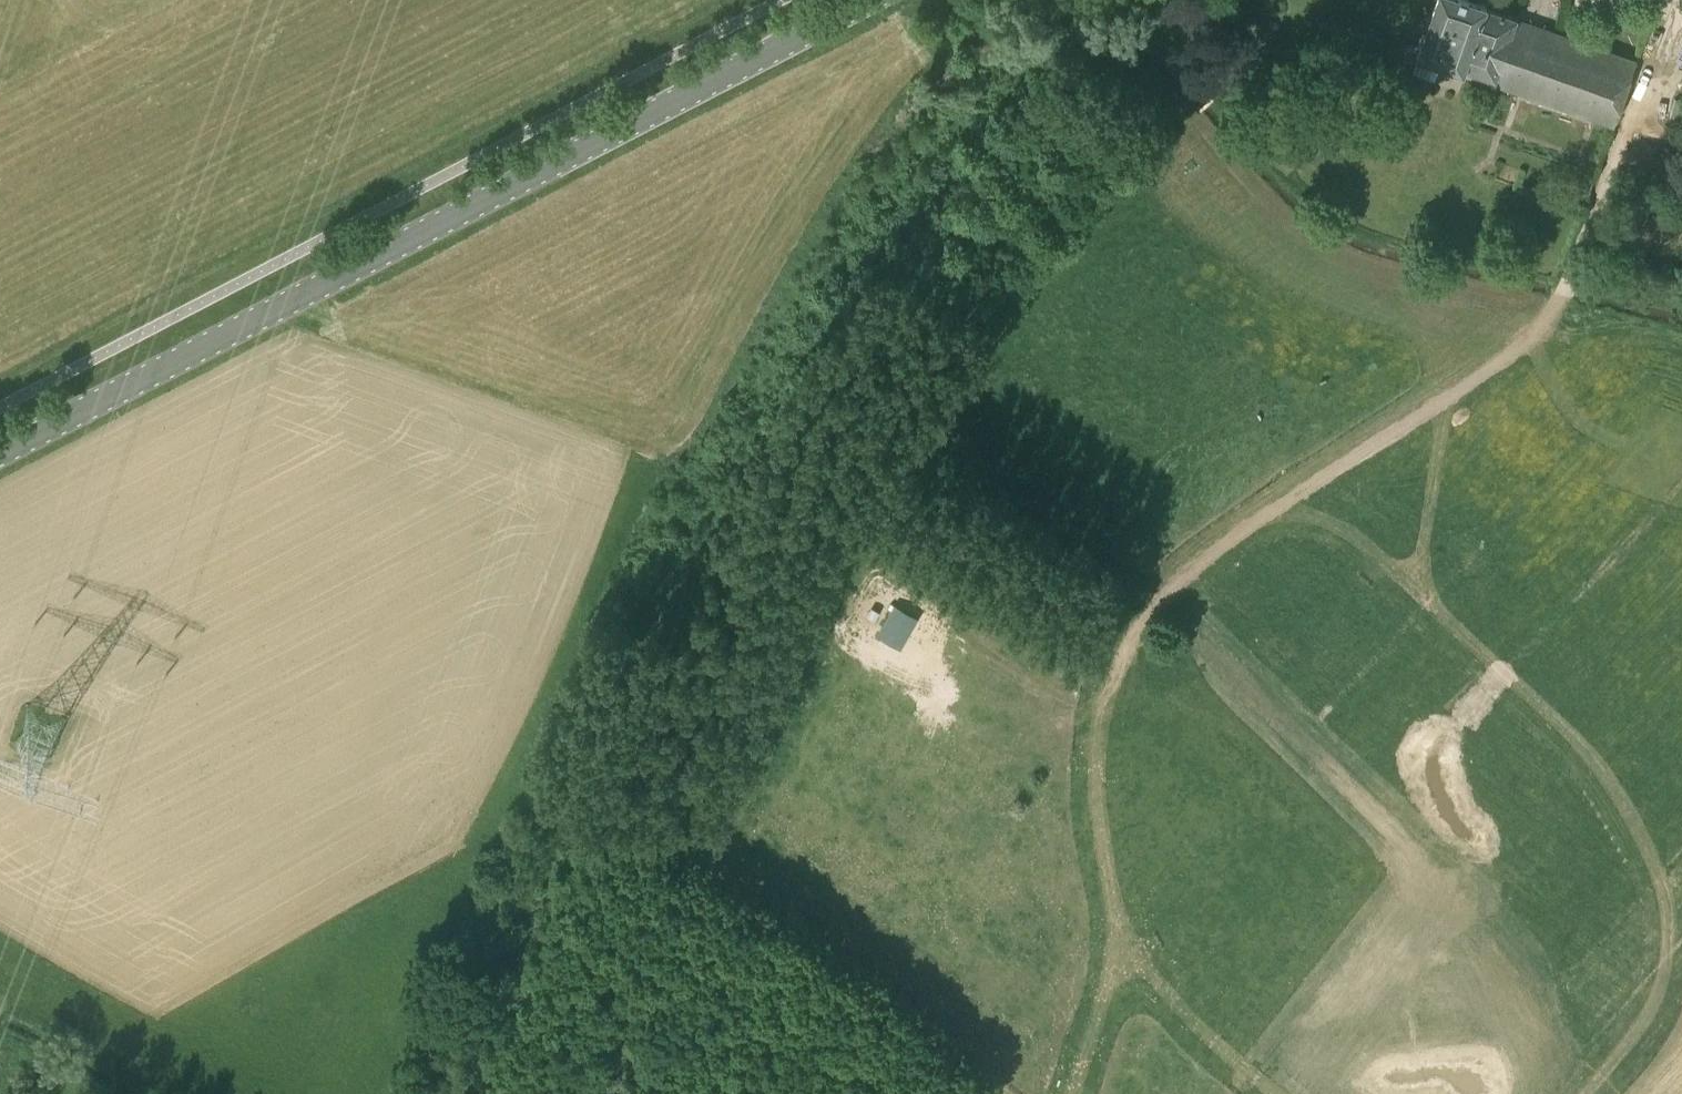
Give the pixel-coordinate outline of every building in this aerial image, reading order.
[(1637,59),(1485,5),(1486,3),(1478,0),(1436,0),(1418,53),(1419,54),(1413,72),(1433,79),(1440,61),(1463,69),(1464,65),(1495,76),(1493,83),(1614,125),(1637,59)] [(1669,121),(1681,124),(1681,120),(1681,98),(1676,97),(1669,121)]
